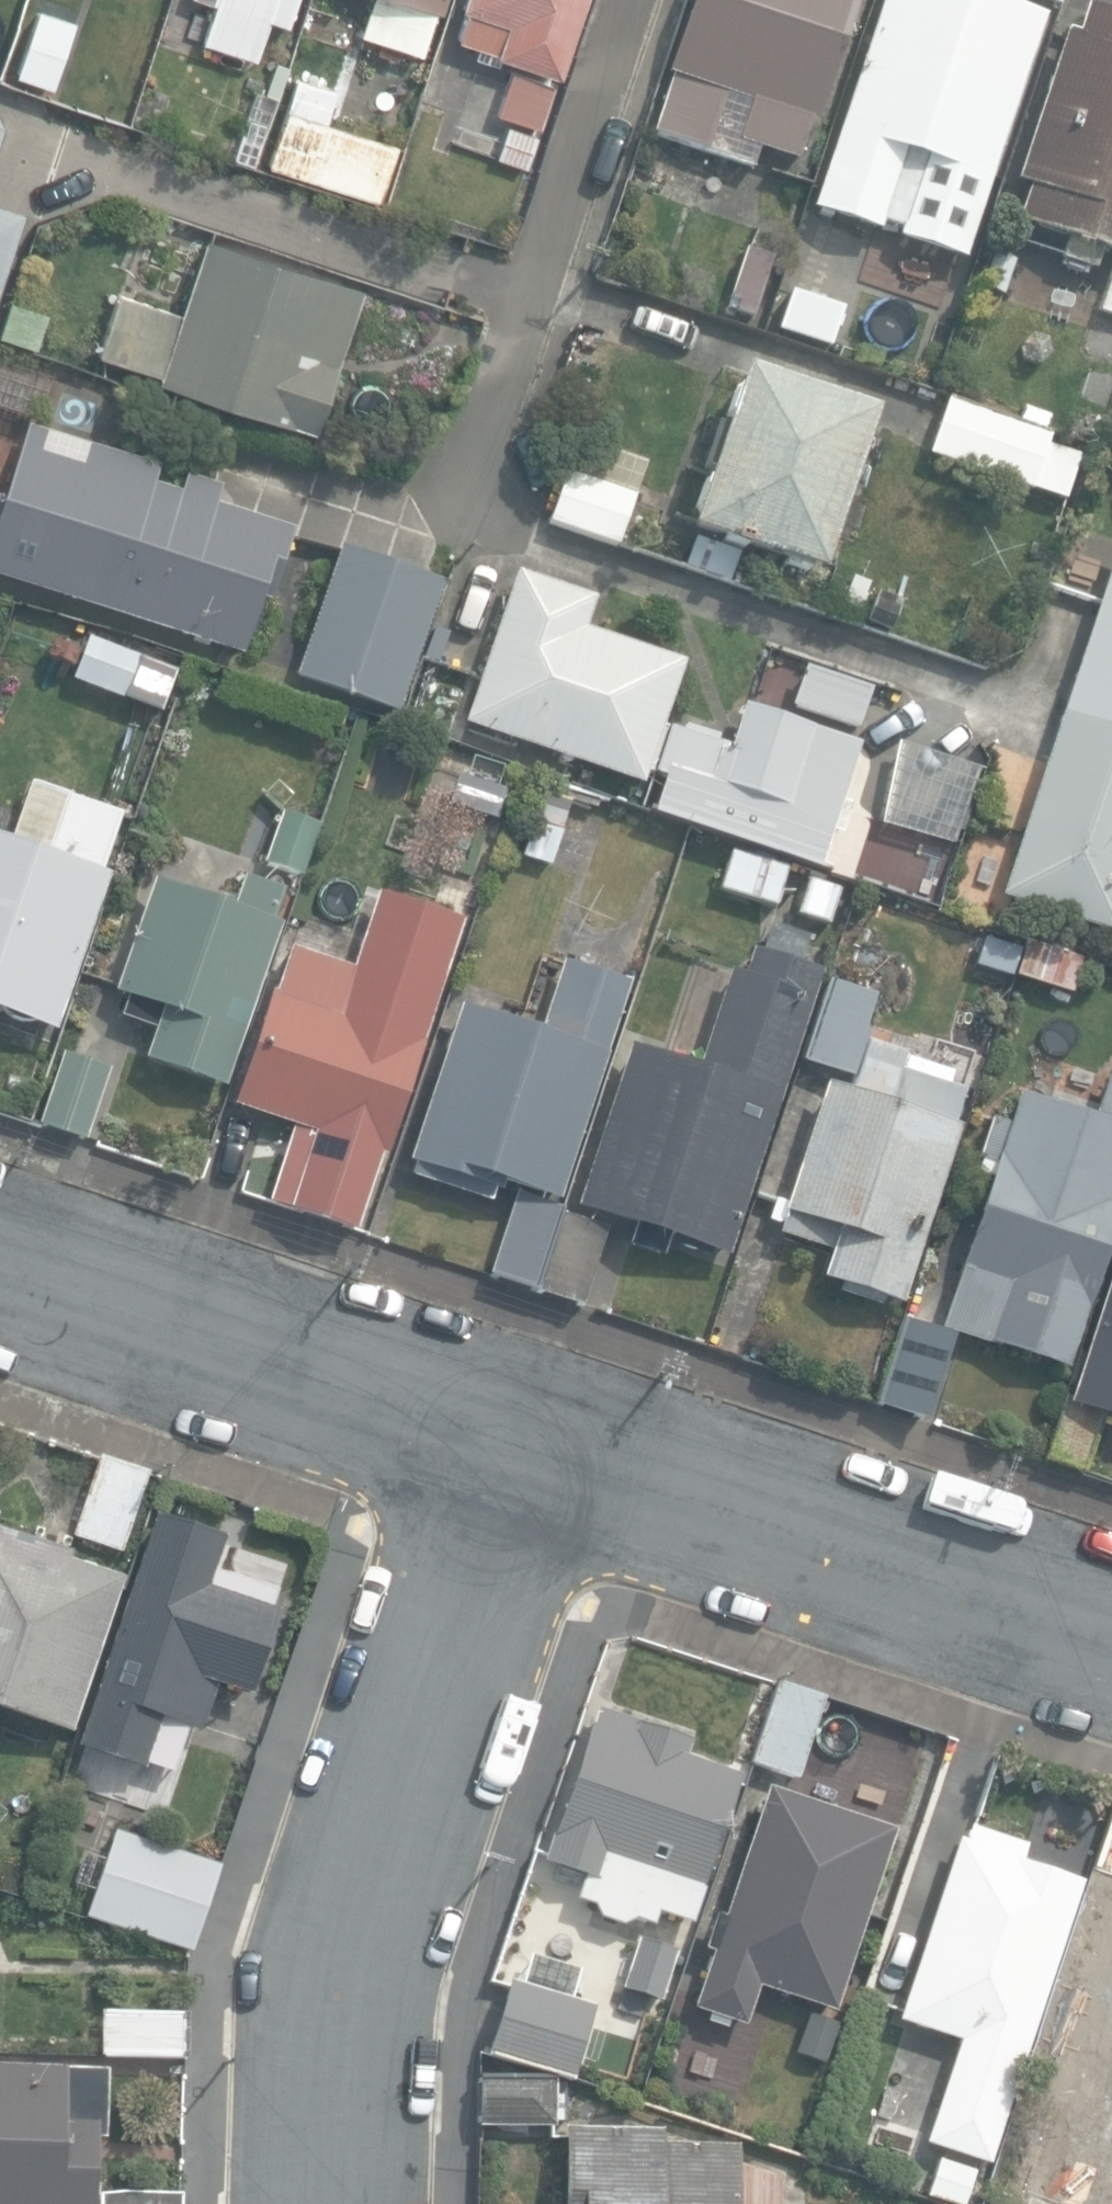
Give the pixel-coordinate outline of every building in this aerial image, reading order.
[(214,4),(201,42),(254,60),(268,21),(287,27),(296,0),(204,0),(214,4)] [(422,54),(436,10),(440,11),(443,0),(370,0),(359,33),(422,54)] [(556,76),(582,0),(463,0),(461,7),(470,10),(460,40),(476,46),(473,56),(498,65),(501,57),(556,76)] [(753,171),(761,147),(799,160),(812,123),(815,123),(858,0),(691,0),(666,72),(674,75),(652,136),(753,171)] [(813,208),(963,255),(1044,16),(995,0),(883,0),(813,208)] [(1111,252),(1111,12),(1087,3),(1077,33),(1065,29),(1013,182),(1027,187),(1016,220),(1111,252)] [(17,75),(53,87),(76,22),(40,9),(17,75)] [(499,115),(538,127),(552,83),(512,71),(499,115)] [(267,168),(378,202),(396,145),(329,124),(340,88),(296,75),(267,168)] [(502,157),(524,164),(534,135),(512,127),(502,157)] [(26,213),(0,205),(0,290),(26,213)] [(316,432),(318,432),(364,287),(205,236),(181,312),(120,292),(100,354),(160,373),(157,381),(316,432)] [(734,311),(754,317),(773,258),(744,249),(728,299),(737,302),(734,311)] [(979,289),(1003,297),(1015,261),(991,253),(979,289)] [(1111,313),(1111,278),(1101,309),(1111,313)] [(779,330),(829,346),(842,306),(792,290),(779,330)] [(35,348),(47,312),(11,300),(0,333),(0,337),(35,348)] [(37,422),(53,377),(0,359),(0,410),(37,422)] [(690,530),(822,574),(822,572),(877,409),(744,365),(724,423),(716,420),(700,469),(710,472),(690,530)] [(929,454),(1031,488),(1050,434),(948,400),(929,454)] [(245,654),(261,600),(272,603),(295,529),(218,505),(223,489),(184,477),(180,492),(158,485),(163,467),(27,426),(4,502),(0,501),(0,579),(245,654)] [(552,520),(615,543),(634,493),(570,469),(552,520)] [(443,581),(339,546),(295,679),(398,713),(443,581)] [(1111,931),(1111,560),(1001,894),(1111,931)] [(464,723),(644,784),(685,664),(583,629),(594,597),(516,571),(464,723)] [(75,680),(123,698),(138,657),(90,639),(75,680)] [(653,813),(819,869),(861,742),(744,703),(731,742),(672,723),(655,775),(664,778),(653,813)] [(881,822),(953,842),(980,767),(898,741),(881,822)] [(0,837),(0,1015),(58,1035),(114,879),(102,875),(125,813),(30,779),(8,840),(0,837)] [(538,822),(565,828),(571,797),(544,792),(538,822)] [(433,860),(476,874),(492,824),(449,810),(433,860)] [(265,864),(301,877),(320,828),(284,814),(265,864)] [(523,856),(551,864),(561,833),(533,824),(523,856)] [(634,858),(663,867),(674,834),(645,825),(634,858)] [(567,854),(589,861),(594,845),(572,838),(567,854)] [(732,847),(718,888),(775,908),(789,867),(732,847)] [(144,1059),(226,1087),(283,921),(276,918),(285,891),(243,877),(233,905),(152,877),(113,991),(127,996),(121,1015),(155,1027),(144,1059)] [(796,915),(828,926),(840,893),(808,882),(796,915)] [(379,1152),(386,1155),(424,1045),(421,1044),(465,913),(377,883),(348,967),(292,947),(277,992),(273,991),(235,1104),(292,1123),(267,1201),(354,1232),(379,1152)] [(975,965),(1012,977),(1021,948),(984,936),(975,965)] [(1016,976),(1071,994),(1084,958),(1028,939),(1016,976)] [(574,1209),(728,1260),(823,973),(752,950),(744,977),(729,972),(698,1066),(629,1043),(574,1209)] [(411,1175),(489,1202),(497,1178),(559,1199),(609,1052),(607,1051),(630,983),(563,960),(540,1031),(460,1004),(408,1160),(415,1162),(411,1175)] [(837,1294),(879,1308),(882,1297),(902,1304),(960,1128),(954,1126),(965,1091),(901,1070),(906,1056),(867,1043),(870,1034),(863,1032),(875,996),(830,982),(804,1062),(853,1079),(848,1093),(826,1085),(776,1236),(832,1254),(824,1278),(840,1283),(837,1294)] [(39,1124),(87,1141),(112,1071),(65,1054),(39,1124)] [(1069,1368),(1111,1238),(1111,1070),(1095,1119),(1019,1094),(1010,1124),(991,1118),(977,1159),(996,1165),(941,1331),(990,1347),(992,1342),(1069,1368)] [(580,1304),(582,1305),(606,1229),(563,1215),(565,1210),(515,1194),(489,1275),(580,1304)] [(1085,1469),(1103,1415),(1111,1419),(1111,1262),(1047,1456),(1085,1469)] [(877,1402),(919,1418),(952,1335),(909,1319),(877,1402)] [(75,1536),(123,1551),(148,1474),(100,1459),(75,1536)] [(85,1744),(141,1763),(151,1734),(173,1742),(178,1725),(199,1732),(216,1682),(249,1693),(277,1610),(224,1593),(228,1581),(210,1576),(223,1536),(155,1513),(94,1694),(101,1697),(85,1744)] [(70,1736),(122,1580),(70,1563),(73,1552),(0,1528),(0,1712),(70,1736)] [(750,1762),(798,1778),(825,1694),(778,1679),(750,1762)] [(600,1919),(621,1926),(636,1920),(653,1925),(657,1914),(690,1925),(741,1775),(686,1757),(691,1741),(597,1709),(545,1863),(585,1876),(577,1899),(594,1905),(600,1919)] [(694,2006),(744,2023),(757,1983),(833,2008),(892,1828),(767,1786),(725,1913),(715,1910),(702,1947),(713,1951),(694,2006)] [(1111,1872),(1111,1810),(1093,1866),(1111,1872)] [(958,2057),(1008,2073),(1019,2039),(1027,2042),(1081,1880),(1022,1860),(1028,1840),(971,1821),(965,1839),(958,1837),(904,2001),(914,2004),(907,2023),(963,2042),(958,2057)] [(85,1918),(192,1952),(222,1861),(115,1826),(85,1918)] [(1102,1877),(1046,2041),(1111,2064),(1111,1881),(1102,1877)] [(622,1991),(659,2003),(676,1952),(639,1940),(622,1991)] [(487,2054),(573,2080),(595,2006),(510,1980),(487,2054)] [(100,2052),(186,2055),(188,2012),(102,2009),(100,2052)] [(795,2054),(827,2064),(841,2020),(809,2010),(795,2054)] [(850,2080),(896,2093),(915,2027),(869,2014),(850,2080)] [(93,2136),(105,2136),(107,2066),(0,2062),(0,2203),(90,2203),(93,2136)] [(481,2123),(554,2123),(554,2074),(481,2074),(481,2123)] [(1111,2199),(1111,2097),(1098,2137),(1108,2141),(1090,2192),(1111,2199)] [(736,2143),(663,2142),(663,2126),(565,2125),(564,2203),(735,2203),(736,2143)] [(179,2191),(99,2191),(98,2203),(179,2203),(179,2191)]
